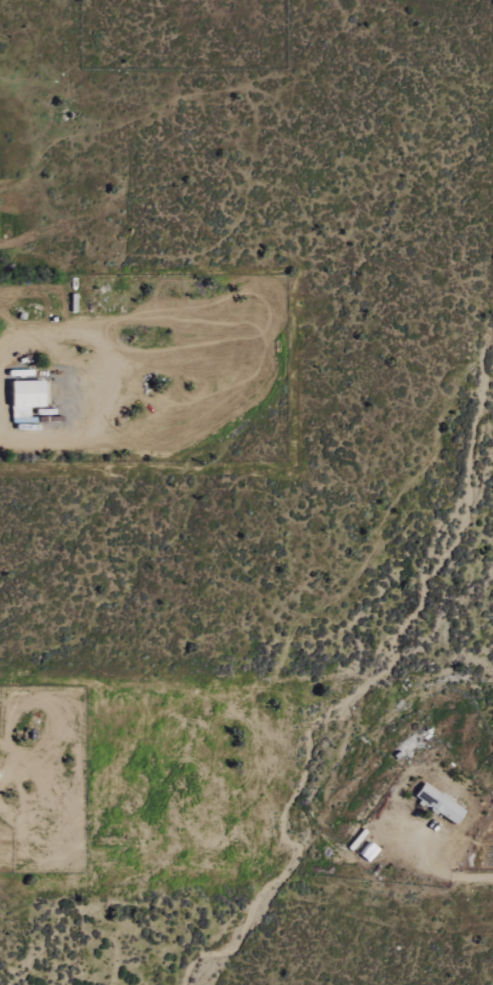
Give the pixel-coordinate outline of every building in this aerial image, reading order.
[(38,381),(7,382),(8,420),(27,420),(26,407),(38,406),(38,381)] [(463,810),(421,783),(411,799),(453,825),(463,810)]
